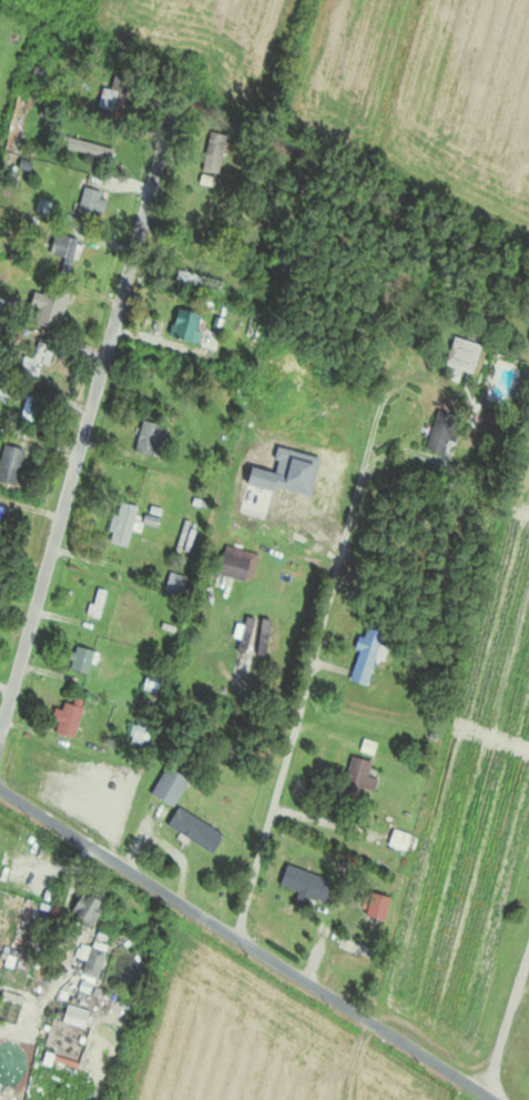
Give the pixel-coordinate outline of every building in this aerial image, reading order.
[(133,80),(117,75),(105,112),(121,117),(133,80)] [(101,189),(83,187),(80,214),(97,216),(101,189)] [(52,252),(65,257),(59,274),(67,277),(80,239),(59,232),(52,252)] [(224,280),(178,270),(176,279),(222,290),(224,280)] [(32,305),(59,319),(70,296),(44,283),(32,305)] [(19,373),(36,380),(44,362),(47,363),(52,351),(46,349),(49,341),(35,335),(19,373)] [(475,372),(483,344),(454,335),(446,364),(475,372)] [(427,449),(449,457),(463,418),(441,410),(427,449)] [(163,457),(170,427),(143,420),(135,450),(163,457)] [(25,448),(5,444),(0,466),(0,482),(18,485),(25,448)] [(109,542),(129,546),(138,505),(117,501),(109,542)] [(4,536),(11,508),(0,506),(0,535),(4,536)] [(246,582),(253,560),(225,551),(218,573),(246,582)] [(166,588),(182,593),(188,577),(171,572),(166,588)] [(91,615),(99,618),(107,591),(99,589),(91,615)] [(256,656),(264,620),(247,616),(239,652),(256,656)] [(353,663),(371,669),(375,657),(377,657),(385,633),(366,626),(353,663)] [(96,653),(79,645),(69,667),(86,675),(96,653)] [(145,685),(158,689),(162,678),(149,674),(145,685)] [(84,700),(68,695),(57,735),(73,739),(84,700)] [(343,789),(363,795),(373,762),(353,756),(343,789)] [(190,778),(169,767),(155,795),(176,806),(190,778)] [(169,825),(214,854),(226,836),(180,807),(169,825)] [(411,836),(394,830),(388,845),(405,851),(411,836)] [(327,902),(334,880),(288,865),(281,886),(327,902)] [(72,891),(67,901),(72,905),(69,911),(83,920),(88,914),(93,917),(100,907),(91,901),(94,896),(85,890),(81,896),(72,891)] [(367,916),(387,921),(392,897),(373,892),(367,916)] [(78,969),(92,975),(101,947),(87,942),(78,969)] [(18,1000),(20,992),(0,986),(0,995),(18,1000)] [(63,999),(59,1017),(81,1023),(87,1006),(63,999)]
